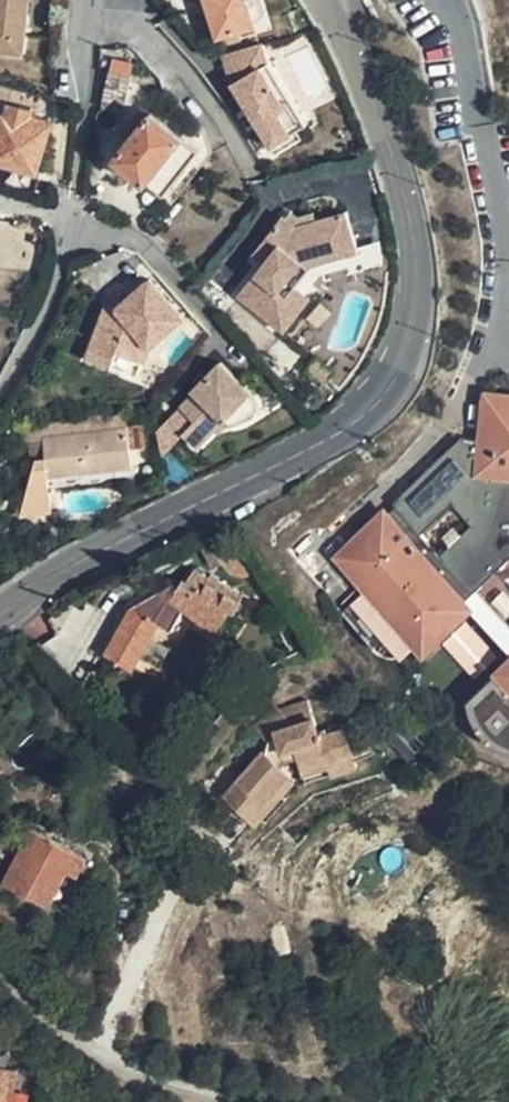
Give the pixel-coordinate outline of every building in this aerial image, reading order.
[(31,2),(24,0),(0,0),(0,46),(23,50),(31,2)] [(209,38),(249,26),(241,0),(198,0),(209,38)] [(265,40),(234,50),(243,78),(234,81),(275,144),(294,131),(280,111),(286,106),(261,69),(272,61),(265,40)] [(243,78),(234,50),(217,56),(234,81),(243,78)] [(311,120),(272,61),(261,69),(286,106),(280,111),(294,131),(311,120)] [(107,109),(116,111),(120,111),(129,68),(107,63),(99,108),(107,109)] [(0,82),(0,156),(36,166),(49,117),(27,110),(33,91),(0,82)] [(162,196),(199,151),(151,114),(137,130),(129,124),(121,134),(128,141),(115,159),(162,196)] [(284,213),(254,245),(261,253),(256,257),(227,287),(263,321),(292,290),(288,287),(308,265),(355,252),(343,211),(296,226),(284,213)] [(261,253),(254,245),(249,249),(256,257),(261,253)] [(155,312),(167,300),(148,280),(116,312),(105,307),(86,364),(115,374),(123,352),(137,358),(144,340),(164,320),(155,312)] [(297,295),(292,290),(263,321),(269,326),(297,295)] [(176,308),(167,300),(155,312),(164,320),(176,308)] [(123,352),(115,374),(130,379),(137,358),(123,352)] [(187,392),(175,404),(191,422),(179,433),(191,445),(217,420),(221,424),(247,418),(250,417),(253,416),(255,414),(256,412),(257,410),(257,408),(257,406),(257,404),(257,402),(256,400),(255,398),(254,397),(214,362),(185,390),(187,392)] [(191,422),(175,404),(163,416),(179,433),(191,422)] [(503,407),(497,449),(479,446),(405,509),(410,514),(362,554),(391,589),(364,612),(404,661),(417,650),(424,658),(472,616),(478,612),(473,606),(480,601),(508,576),(508,408),(503,407)] [(129,468),(125,431),(42,440),(44,462),(33,462),(21,516),(22,517),(49,514),(45,478),(129,468)] [(247,562),(235,547),(225,555),(236,571),(247,562)] [(238,618),(243,596),(198,570),(191,583),(186,581),(171,603),(155,605),(141,596),(103,652),(114,660),(112,663),(120,668),(122,665),(129,670),(159,627),(186,615),(213,638),(233,614),(238,618)] [(480,601),(473,606),(478,612),(472,616),(508,660),(508,635),(480,601)] [(463,711),(508,764),(508,763),(508,671),(463,711)] [(350,761),(339,721),(323,725),(321,724),(311,726),(304,702),(268,711),(245,735),(256,747),(216,789),(245,817),(285,774),(273,762),(278,755),(292,755),(298,776),(350,761)] [(76,873),(85,857),(33,831),(5,884),(47,906),(67,869),(76,873)] [(19,1076),(0,1071),(0,1101),(13,1101),(19,1076)]
